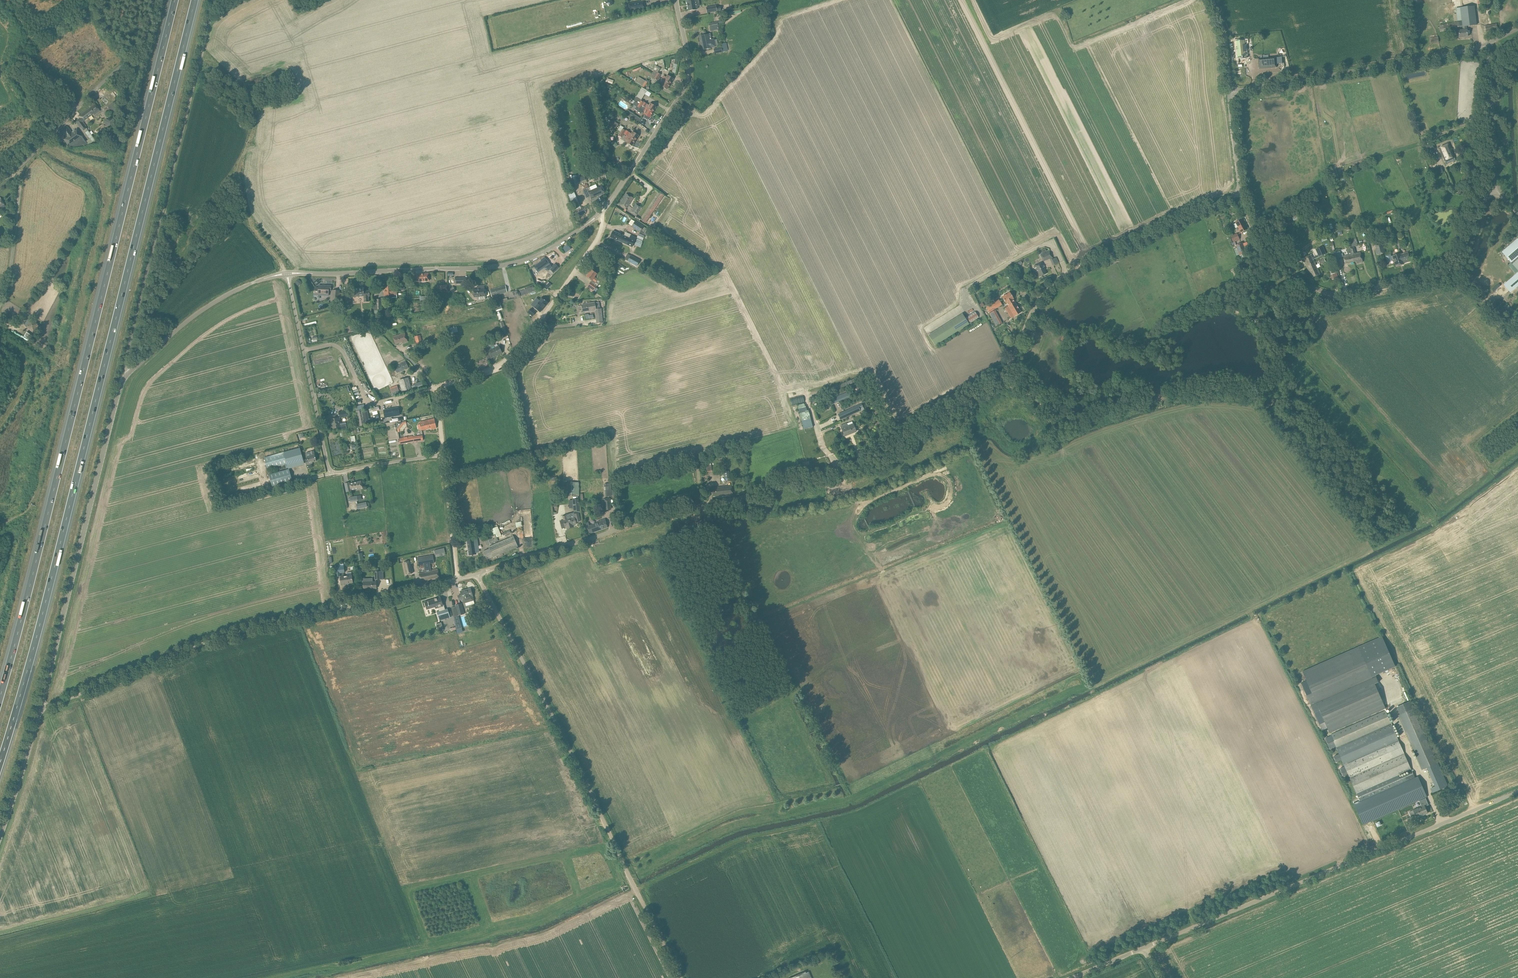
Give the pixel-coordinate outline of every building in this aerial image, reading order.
[(695,0),(686,0),(687,4),(687,7),(688,7),(688,11),(697,10),(696,9),(695,0)] [(645,8),(644,1),(629,4),(630,10),(645,8)] [(1477,25),(1474,6),(1461,7),(1463,21),(1439,25),(1440,31),(1463,27),(1464,30),(1459,30),(1460,37),(1468,36),(1467,30),(1466,26),(1477,25)] [(722,25),(721,21),(718,22),(717,21),(709,23),(711,31),(719,29),(718,26),(722,25)] [(1498,30),(1496,23),(1485,25),(1486,32),(1498,30)] [(710,40),(708,34),(701,36),(702,43),(703,43),(704,49),(716,47),(714,39),(710,40)] [(1234,43),(1232,43),(1234,43),(1234,51),(1233,51),(1235,51),(1236,58),(1240,58),(1240,59),(1241,59),(1241,58),(1243,57),(1243,51),(1245,51),(1244,45),(1245,45),(1244,45),(1244,42),(1245,42),(1241,42),(1234,43)] [(727,51),(725,43),(721,44),(722,47),(713,49),(715,54),(723,52),(722,52),(727,51)] [(1277,67),(1276,57),(1258,59),(1259,69),(1277,67)] [(664,75),(661,79),(670,84),(673,79),(667,75),(666,77),(664,75)] [(647,82),(646,81),(645,81),(638,77),(635,82),(644,87),(646,84),(647,82)] [(670,84),(661,79),(659,82),(662,84),(661,86),(667,89),(670,84)] [(636,97),(634,100),(635,101),(639,103),(647,108),(653,112),(656,107),(652,104),(650,103),(649,105),(646,103),(644,102),(643,102),(641,100),(636,97)] [(100,111),(94,103),(90,106),(91,107),(79,116),(80,118),(75,121),(80,128),(81,127),(83,130),(87,128),(82,122),(83,122),(83,121),(94,114),(94,115),(100,111)] [(117,108),(113,103),(108,106),(112,113),(117,109),(117,108)] [(637,106),(635,110),(641,113),(642,112),(646,115),(644,117),(648,119),(649,117),(650,117),(653,112),(647,108),(639,103),(637,106)] [(628,110),(626,112),(625,114),(639,123),(641,119),(628,110)] [(624,127),(621,125),(618,130),(635,141),(639,135),(632,131),(631,133),(629,132),(628,132),(626,130),(623,129),(624,127)] [(71,133),(67,127),(62,131),(66,137),(64,139),(70,147),(83,145),(84,146),(87,143),(80,133),(77,129),(71,133)] [(90,138),(86,141),(89,144),(95,140),(89,130),(85,132),(90,138)] [(1475,143),(1470,145),(1470,147),(1471,149),(1479,145),(1480,146),(1482,145),(1480,140),(1476,130),(1472,131),(1474,136),(1474,137),(1476,142),(1475,143)] [(635,141),(626,135),(624,138),(627,140),(626,142),(632,146),(635,141)] [(1436,149),(1433,143),(1423,147),(1426,153),(1436,149)] [(1456,160),(1448,144),(1439,148),(1446,164),(1456,160)] [(605,193),(601,186),(590,191),(589,187),(582,190),(586,198),(590,196),(591,199),(605,193)] [(581,207),(574,192),(569,194),(575,210),(581,207)] [(633,197),(626,193),(619,205),(626,208),(630,201),(631,201),(633,197)] [(664,195),(660,193),(641,220),(645,223),(661,199),(664,195)] [(641,207),(636,204),(631,212),(636,215),(641,207)] [(631,219),(629,223),(632,226),(631,227),(640,232),(643,234),(647,228),(643,226),(644,226),(635,221),(635,222),(631,219)] [(1247,229),(1242,219),(1236,222),(1241,233),(1247,229)] [(620,242),(623,235),(613,231),(610,237),(620,242)] [(1240,239),(1237,233),(1231,236),(1233,242),(1240,239)] [(636,238),(631,235),(629,238),(623,235),(620,242),(632,247),(636,238)] [(1356,238),(1348,240),(1349,243),(1348,244),(1349,247),(1354,246),(1358,245),(1356,238)] [(1502,252),(1513,265),(1517,261),(1517,239),(1517,238),(1502,252)] [(1290,245),(1287,246),(1291,254),(1297,251),(1293,241),(1289,243),(1290,243),(1290,245)] [(1246,252),(1243,243),(1236,245),(1239,255),(1246,252)] [(1348,255),(1344,256),(1345,263),(1353,262),(1351,255),(1350,249),(1349,247),(1348,244),(1346,244),(1347,249),(1346,249),(1347,253),(1348,255)] [(1319,255),(1313,257),(1314,259),(1319,256),(1319,257),(1326,254),(1322,246),(1316,249),(1319,255)] [(1384,247),(1376,249),(1377,255),(1379,255),(1385,253),(1384,247)] [(1354,248),(1350,249),(1351,255),(1353,262),(1357,261),(1357,263),(1363,262),(1361,252),(1356,253),(1354,248)] [(1053,258),(1049,250),(1040,255),(1041,258),(1042,257),(1043,262),(1050,259),(1053,258)] [(1408,252),(1401,254),(1401,255),(1401,254),(1404,263),(1411,261),(1408,252)] [(1401,255),(1401,254),(1400,253),(1392,256),(1393,260),(1394,260),(1396,266),(1404,264),(1403,263),(1404,263),(1401,254),(1401,255)] [(640,261),(627,254),(624,259),(637,266),(640,261)] [(1303,258),(1307,266),(1315,262),(1314,259),(1313,257),(1312,254),(1303,258)] [(552,267),(544,257),(541,260),(541,261),(534,266),(538,272),(544,268),(545,270),(549,271),(550,269),(554,273),(559,267),(555,264),(552,267)] [(1046,269),(1042,262),(1033,266),(1037,274),(1038,273),(1040,277),(1047,273),(1045,270),(1046,269)] [(1320,274),(1315,262),(1307,266),(1312,278),(1320,274)] [(595,270),(590,267),(587,272),(588,273),(586,276),(592,280),(587,287),(593,291),(596,287),(594,285),(598,279),(594,277),(597,274),(594,271),(595,270)] [(1504,284),(1511,292),(1517,287),(1517,288),(1517,272),(1515,275),(1504,284)] [(429,281),(429,273),(425,273),(416,274),(416,282),(429,281)] [(479,289),(473,290),(474,297),(485,296),(484,285),(479,286),(479,289)] [(331,286),(319,286),(319,288),(315,288),(315,295),(320,295),(320,294),(329,294),(329,291),(331,291),(331,286)] [(392,292),(391,286),(385,286),(386,290),(384,290),(384,293),(386,293),(386,296),(387,296),(387,298),(392,298),(397,297),(396,291),(392,292)] [(498,288),(499,294),(507,292),(505,286),(498,288)] [(534,286),(520,291),(522,296),(536,291),(534,286)] [(365,291),(365,288),(355,289),(356,297),(364,296),(364,302),(369,302),(369,296),(370,296),(369,291),(365,291)] [(499,294),(498,288),(490,290),(492,296),(499,294)] [(340,290),(332,290),(331,301),(339,301),(340,290)] [(1013,298),(1010,292),(1002,297),(1006,303),(1008,306),(1004,309),(1008,314),(1010,318),(1021,312),(1013,299),(1013,298)] [(384,304),(384,297),(381,298),(381,299),(376,299),(377,305),(374,305),(375,316),(378,316),(378,309),(381,309),(381,304),(384,304)] [(537,298),(531,305),(540,312),(543,308),(542,307),(547,302),(542,298),(540,301),(538,299),(537,298)] [(999,299),(986,307),(989,312),(1002,304),(999,299)] [(599,302),(595,303),(595,302),(582,305),(583,312),(588,311),(589,312),(592,311),(592,310),(595,310),(596,323),(603,323),(601,308),(600,308),(599,302)] [(569,307),(561,307),(562,319),(570,319),(569,307)] [(1002,322),(995,310),(990,313),(996,325),(1002,322)] [(978,317),(975,311),(966,317),(969,323),(978,317)] [(1262,311),(1253,313),(1256,328),(1266,326),(1264,316),(1263,316),(1262,311)] [(969,324),(962,313),(928,335),(935,345),(969,324)] [(38,324),(30,319),(26,326),(33,331),(38,324)] [(408,341),(405,333),(393,337),(395,344),(402,342),(402,343),(408,341)] [(423,345),(420,335),(415,336),(416,342),(415,342),(416,347),(423,345)] [(492,339),(483,343),(485,350),(488,360),(490,358),(493,357),(502,353),(500,348),(499,346),(490,350),(489,349),(489,348),(487,345),(494,341),(494,338),(492,339)] [(409,368),(406,361),(399,364),(399,365),(394,367),(397,373),(409,368)] [(412,389),(408,377),(399,380),(402,392),(412,389)] [(399,391),(397,385),(390,388),(392,394),(399,391)] [(851,390),(830,399),(832,404),(853,396),(851,390)] [(827,401),(826,398),(817,402),(820,408),(831,404),(829,400),(827,401)] [(803,429),(812,427),(808,403),(799,404),(803,429)] [(864,409),(862,403),(838,414),(840,420),(860,411),(860,410),(864,409)] [(361,405),(356,406),(357,411),(360,426),(365,425),(362,410),(361,405)] [(379,406),(369,409),(370,413),(372,412),(373,415),(378,414),(377,411),(380,410),(379,406)] [(399,415),(398,408),(384,410),(385,417),(399,415)] [(369,419),(367,410),(363,411),(364,419),(365,424),(374,423),(373,418),(369,419)] [(344,423),(341,424),(339,417),(330,419),(331,423),(332,422),(333,429),(340,427),(340,430),(346,428),(344,423)] [(436,428),(434,419),(420,422),(422,430),(431,428),(431,429),(436,428)] [(404,431),(403,430),(406,427),(407,427),(406,421),(397,423),(398,432),(404,431)] [(847,426),(846,424),(841,426),(845,436),(856,431),(853,424),(847,426)] [(413,442),(413,437),(413,436),(399,439),(401,444),(414,442),(413,442)] [(300,448),(285,452),(284,452),(264,458),(268,469),(287,464),(287,462),(302,457),(300,448)] [(315,454),(314,451),(310,452),(306,453),(307,457),(308,459),(305,460),(306,465),(313,463),(312,462),(317,461),(315,454)] [(292,481),(289,469),(269,475),(272,486),(292,481)] [(363,488),(361,481),(349,484),(349,483),(345,484),(347,492),(351,491),(351,490),(363,488)] [(579,492),(578,482),(567,482),(567,495),(579,495),(579,492)] [(733,494),(732,486),(712,488),(713,496),(733,494)] [(566,516),(563,517),(564,520),(559,522),(561,528),(569,526),(569,527),(573,526),(573,525),(576,524),(575,521),(576,521),(575,517),(574,518),(574,517),(567,519),(566,516)] [(608,527),(605,518),(598,521),(598,522),(587,526),(589,534),(608,527)] [(501,536),(498,526),(488,530),(490,536),(484,538),(486,545),(498,541),(497,537),(501,536)] [(518,547),(513,536),(489,547),(489,549),(483,551),(486,560),(493,557),(518,547)] [(474,539),(473,538),(467,539),(469,555),(476,554),(476,552),(479,552),(477,539),(474,539)] [(433,555),(417,557),(419,566),(424,565),(425,573),(419,574),(420,577),(420,582),(439,578),(437,569),(433,570),(431,570),(432,571),(431,572),(430,564),(434,563),(433,555)] [(414,564),(412,559),(409,560),(410,561),(403,563),(406,574),(412,573),(410,565),(414,564)] [(345,573),(344,566),(335,567),(336,571),(337,577),(340,576),(340,573),(345,573)] [(379,571),(375,571),(376,580),(380,579),(383,579),(383,571),(379,571)] [(347,573),(347,577),(340,577),(341,584),(353,582),(352,576),(351,572),(347,573)] [(472,596),(473,596),(470,588),(460,591),(461,595),(457,596),(459,601),(463,600),(464,603),(465,602),(466,606),(471,604),(470,601),(473,600),(472,596)] [(444,600),(443,596),(431,600),(432,604),(431,604),(432,605),(438,603),(439,607),(441,607),(442,609),(446,608),(446,605),(447,605),(445,599),(444,600)] [(456,607),(451,608),(453,617),(456,629),(462,628),(458,615),(464,614),(461,604),(455,605),(456,607)] [(453,616),(451,608),(440,611),(442,620),(453,616)] [(1382,636),(1303,671),(1307,681),(1301,683),(1322,730),(1328,728),(1330,733),(1385,709),(1374,684),(1378,682),(1375,675),(1396,666),(1382,636)] [(1398,715),(1422,770),(1438,763),(1414,708),(1398,715)] [(1348,774),(1360,802),(1415,777),(1413,772),(1399,778),(1398,775),(1411,769),(1385,710),(1331,735),(1326,738),(1331,749),(1336,746),(1339,754),(1334,756),(1336,762),(1341,759),(1344,766),(1340,768),(1343,776),(1348,774)] [(1432,793),(1437,791),(1438,792),(1443,790),(1442,788),(1448,786),(1440,768),(1429,772),(1435,786),(1430,788),(1432,793)] [(1360,802),(1354,804),(1363,825),(1427,797),(1418,776),(1415,777),(1360,802)] [(1413,810),(1409,812),(1411,817),(1415,815),(1417,818),(1428,813),(1425,806),(1428,805),(1426,798),(1419,801),(1422,806),(1413,810)]
